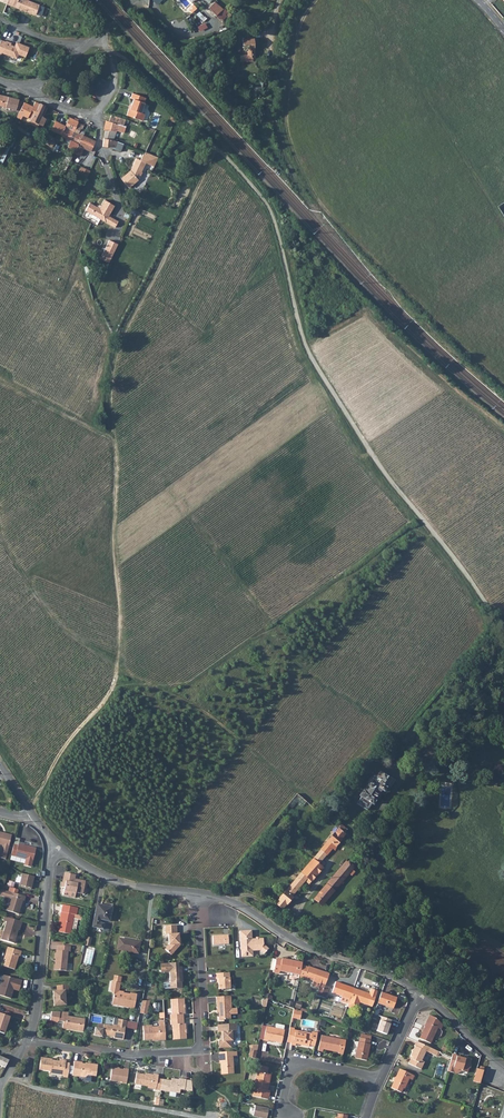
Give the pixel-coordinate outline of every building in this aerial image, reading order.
[(23,0),(0,0),(0,2),(41,17),(44,8),(23,0)] [(223,8),(214,1),(208,6),(215,14),(223,8)] [(195,4),(189,8),(192,13),(198,9),(195,4)] [(6,16),(15,21),(17,17),(9,14),(10,12),(8,11),(6,16)] [(240,56),(241,62),(253,61),(252,55),(255,55),(254,39),(242,39),(243,46),(247,45),(247,55),(240,56)] [(5,40),(0,52),(16,57),(17,53),(24,56),(28,45),(18,42),(17,44),(14,43),(13,45),(9,43),(10,42),(5,40)] [(129,108),(127,115),(142,121),(144,113),(141,112),(144,103),(146,97),(133,93),(131,98),(133,99),(131,105),(133,105),(131,109),(129,108)] [(9,108),(8,110),(11,111),(11,109),(16,110),(18,103),(20,104),(20,103),(18,102),(19,101),(0,96),(0,105),(9,108)] [(22,116),(31,120),(33,116),(39,104),(35,102),(33,107),(24,102),(18,114),(16,117),(21,119),(22,116)] [(47,108),(39,104),(33,116),(31,120),(29,122),(28,124),(37,128),(38,125),(43,126),(46,120),(42,117),(47,108)] [(71,141),(78,123),(79,123),(70,119),(69,118),(65,128),(62,136),(71,141)] [(104,138),(113,140),(116,131),(124,133),(126,126),(123,126),(120,124),(119,124),(112,121),(111,122),(108,121),(106,121),(104,130),(106,131),(104,138)] [(71,141),(68,147),(76,150),(83,136),(79,134),(81,129),(83,130),(84,126),(78,123),(71,141)] [(57,124),(53,131),(61,135),(64,127),(57,124)] [(52,147),(56,139),(49,134),(45,142),(52,147)] [(80,155),(84,148),(91,151),(92,150),(95,142),(83,136),(76,150),(75,153),(80,155)] [(113,147),(113,140),(104,138),(103,146),(113,147)] [(134,176),(137,170),(140,172),(145,162),(153,166),(158,157),(145,152),(144,155),(142,154),(139,159),(135,158),(131,167),(133,168),(131,172),(130,170),(120,179),(129,188),(138,180),(134,176)] [(81,167),(78,175),(88,179),(91,170),(81,167)] [(99,207),(97,207),(89,202),(84,210),(114,227),(117,221),(108,216),(114,206),(103,199),(99,207)] [(100,259),(109,263),(117,244),(109,240),(100,259)] [(382,776),(380,780),(374,777),(366,790),(364,789),(360,796),(362,797),(357,804),(368,811),(372,803),(374,804),(378,797),(376,796),(380,789),(384,791),(390,781),(382,776)] [(297,795),(288,806),(293,810),(299,803),(304,807),(308,803),(297,795)] [(335,846),(337,847),(346,835),(339,829),(314,860),(319,865),(335,846)] [(2,845),(0,851),(0,857),(5,858),(11,834),(0,831),(0,844),(2,845)] [(18,845),(14,844),(11,855),(32,861),(36,848),(18,843),(18,845)] [(319,865),(314,860),(277,904),(283,910),(293,898),(292,898),(306,881),(310,884),(324,868),(319,865)] [(347,862),(318,896),(326,903),(350,875),(352,877),(356,873),(353,871),(355,868),(347,862)] [(65,886),(63,891),(70,893),(71,891),(76,892),(83,894),(86,881),(79,879),(78,882),(74,881),(76,874),(66,871),(62,885),(65,886)] [(22,873),(19,884),(32,887),(34,876),(22,873)] [(1,889),(0,891),(0,896),(10,899),(6,910),(19,914),(23,900),(24,900),(26,897),(1,889)] [(323,906),(326,903),(318,896),(315,900),(323,906)] [(110,921),(113,906),(97,903),(93,926),(102,929),(104,923),(99,922),(100,919),(110,921)] [(78,908),(63,904),(60,915),(62,915),(59,930),(70,932),(73,918),(81,920),(82,916),(76,914),(78,908)] [(23,922),(5,916),(3,921),(6,922),(1,939),(15,944),(19,930),(20,930),(23,922)] [(170,933),(170,943),(166,948),(172,954),(176,948),(176,943),(181,943),(181,937),(179,937),(179,935),(177,932),(177,924),(165,925),(166,933),(170,933)] [(251,930),(239,930),(241,957),(247,956),(247,952),(252,952),(252,951),(259,951),(263,954),(268,950),(263,944),(262,938),(251,939),(251,930)] [(228,943),(228,934),(213,935),(213,944),(228,943)] [(140,940),(120,936),(119,938),(117,948),(138,952),(140,942),(140,940)] [(70,951),(70,945),(58,944),(57,949),(56,949),(55,959),(57,959),(55,970),(66,970),(68,951),(70,951)] [(22,952),(8,947),(4,959),(6,960),(4,967),(14,971),(18,956),(20,957),(22,952)] [(303,966),(304,963),(284,959),(284,961),(278,960),(275,973),(281,975),(282,972),(291,973),(301,975),(303,966)] [(181,972),(180,962),(160,963),(160,972),(168,972),(170,989),(182,988),(181,977),(182,977),(182,972),(181,972)] [(309,967),(303,966),(301,975),(300,979),(304,980),(306,976),(327,983),(330,974),(309,966),(309,967)] [(230,989),(229,973),(216,973),(217,978),(218,978),(219,989),(230,989)] [(109,990),(113,990),(112,995),(116,996),(114,1005),(133,1008),(135,994),(129,993),(128,996),(122,994),(123,992),(118,991),(120,976),(113,975),(112,981),(110,981),(109,990)] [(0,985),(0,997),(9,1001),(12,992),(14,987),(19,989),(21,983),(3,977),(0,985)] [(327,984),(321,982),(317,994),(323,996),(327,984)] [(350,999),(354,989),(335,982),(331,992),(350,999)] [(67,985),(56,986),(56,992),(64,991),(64,994),(67,994),(67,985)] [(370,995),(354,989),(350,999),(349,1002),(348,1007),(354,1009),(358,1007),(360,1003),(372,1007),(378,992),(371,990),(370,995)] [(64,994),(64,991),(56,992),(53,992),(54,1006),(65,1005),(64,994)] [(396,996),(382,991),(376,1008),(380,1010),(382,1004),(392,1008),(396,996)] [(237,1014),(236,1008),(231,1009),(230,998),(225,998),(225,996),(216,997),(217,1008),(218,1008),(219,1019),(230,1019),(230,1014),(237,1014)] [(184,1023),(184,1019),(183,1013),(185,1013),(184,998),(171,999),(171,1014),(170,1014),(170,1019),(170,1024),(172,1024),(173,1039),(186,1039),(185,1023),(184,1023)] [(147,1012),(149,999),(141,1000),(138,1012),(145,1013),(147,1012)] [(302,1017),(303,1013),(295,1011),(293,1019),(298,1020),(299,1017),(302,1017)] [(67,1013),(59,1012),(51,1012),(49,1022),(56,1023),(58,1021),(62,1022),(61,1028),(82,1032),(84,1019),(67,1017),(67,1013)] [(2,1033),(9,1016),(0,1013),(0,1033),(2,1033)] [(423,1026),(424,1026),(419,1037),(430,1042),(436,1027),(440,1028),(442,1024),(434,1017),(428,1014),(423,1026)] [(94,1029),(93,1036),(94,1037),(101,1038),(101,1037),(112,1038),(112,1040),(122,1042),(124,1029),(125,1029),(126,1022),(116,1019),(115,1026),(110,1026),(109,1027),(102,1026),(102,1030),(94,1029)] [(236,1031),(235,1026),(230,1026),(230,1024),(217,1024),(217,1032),(220,1032),(221,1041),(218,1041),(218,1048),(231,1048),(231,1041),(234,1041),(234,1032),(236,1031)] [(165,1039),(164,1026),(159,1026),(152,1026),(152,1025),(143,1025),(143,1039),(153,1039),(153,1040),(165,1039)] [(285,1031),(264,1026),(261,1039),(269,1041),(270,1040),(283,1043),(285,1031)] [(291,1029),(288,1043),(292,1044),(291,1046),(296,1047),(296,1045),(310,1047),(310,1046),(315,1047),(318,1035),(312,1033),(312,1035),(295,1031),(295,1030),(291,1029)] [(342,1040),(322,1036),(318,1051),(323,1052),(323,1050),(328,1051),(329,1050),(339,1052),(342,1040)] [(358,1042),(355,1059),(366,1061),(370,1044),(369,1044),(370,1040),(361,1038),(360,1038),(359,1042),(358,1042)] [(437,1055),(439,1050),(416,1040),(414,1045),(415,1046),(413,1049),(412,1049),(412,1050),(412,1051),(410,1056),(413,1057),(412,1058),(411,1058),(409,1063),(421,1069),(425,1061),(422,1060),(426,1050),(437,1055)] [(256,1059),(258,1050),(250,1051),(249,1057),(256,1059)] [(220,1062),(221,1075),(233,1074),(232,1056),(236,1056),(236,1051),(227,1052),(227,1057),(219,1057),(219,1062),(220,1062)] [(451,1056),(449,1065),(447,1070),(453,1072),(455,1071),(456,1067),(462,1068),(462,1070),(467,1071),(468,1068),(470,1067),(471,1064),(470,1062),(471,1058),(467,1057),(465,1059),(456,1057),(457,1055),(452,1053),(451,1056)] [(49,1073),(62,1075),(62,1074),(67,1074),(69,1065),(64,1064),(65,1061),(59,1060),(58,1062),(51,1061),(51,1059),(40,1057),(38,1069),(49,1071),(49,1073)] [(95,1077),(97,1066),(89,1065),(89,1066),(82,1065),(82,1063),(74,1062),(72,1077),(85,1079),(88,1076),(95,1077)] [(254,1071),(258,1072),(252,1096),(267,1099),(270,1090),(267,1090),(268,1085),(267,1085),(270,1074),(267,1074),(268,1067),(255,1064),(254,1071)] [(396,1080),(395,1080),(391,1087),(401,1092),(403,1088),(405,1088),(409,1078),(412,1079),(414,1075),(400,1069),(397,1076),(397,1077),(396,1080)] [(121,1084),(124,1085),(125,1082),(127,1070),(123,1070),(123,1072),(112,1070),(110,1082),(122,1084),(121,1084)] [(148,1086),(155,1088),(157,1077),(158,1073),(153,1072),(153,1073),(148,1072),(148,1073),(136,1071),(134,1082),(146,1084),(148,1086)] [(480,1082),(483,1073),(476,1072),(473,1080),(480,1082)] [(191,1090),(190,1079),(185,1078),(178,1077),(178,1078),(174,1077),(173,1079),(161,1078),(160,1088),(179,1091),(179,1088),(191,1090)] [(254,1105),(252,1116),(264,1117),(266,1117),(267,1107),(254,1105)]
